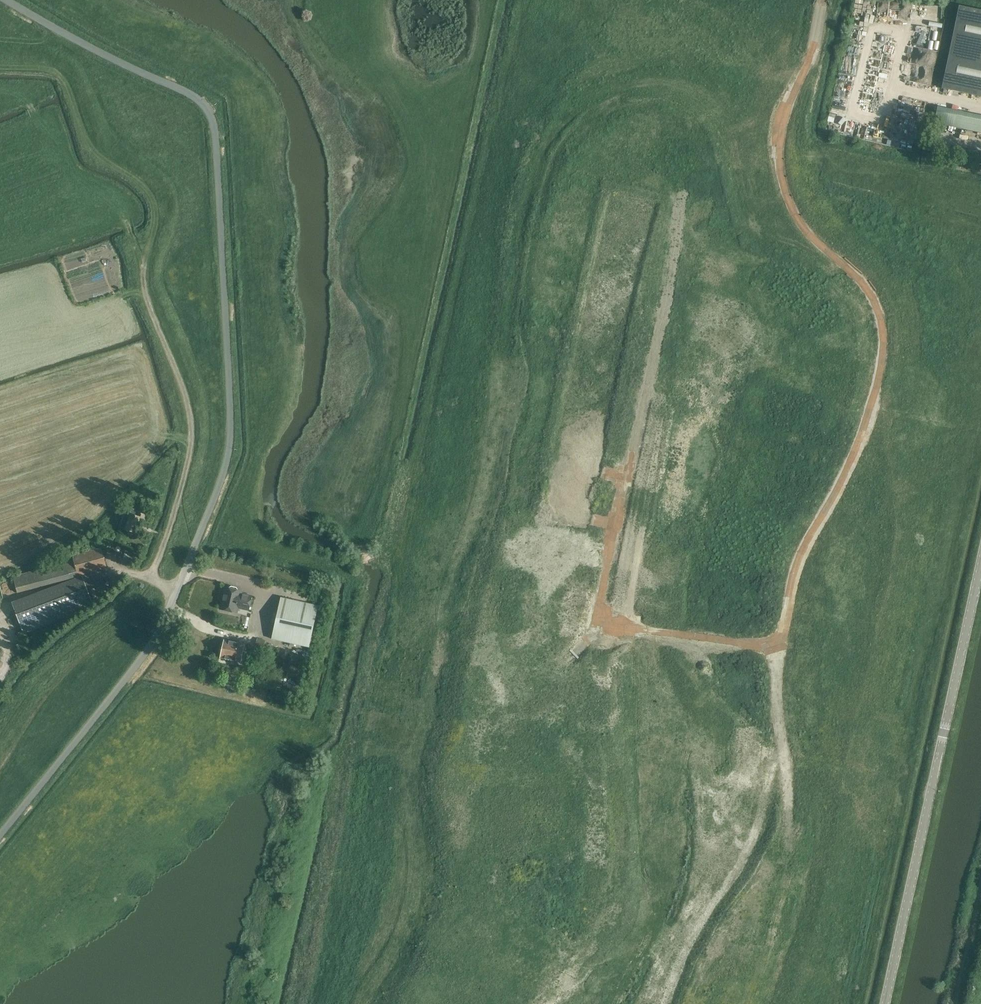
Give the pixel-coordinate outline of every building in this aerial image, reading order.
[(959,6),(941,88),(980,96),(980,11),(959,6)] [(938,107),(934,123),(980,133),(980,116),(938,107)] [(143,525),(146,514),(132,510),(125,530),(138,534),(141,525),(143,525)] [(71,578),(107,568),(102,548),(73,556),(73,557),(41,565),(36,566),(37,569),(13,576),(18,592),(71,578)] [(24,634),(44,626),(86,610),(85,606),(109,596),(101,577),(87,583),(83,577),(14,603),(24,634)] [(238,589),(237,587),(231,586),(229,587),(229,589),(226,588),(223,601),(222,602),(221,605),(222,607),(221,609),(236,613),(237,607),(249,610),(252,597),(243,595),(243,596),(240,595),(240,592),(241,592),(241,591),(237,591),(238,589)] [(309,647),(318,606),(281,597),(272,639),(309,647)] [(263,648),(264,641),(256,639),(255,646),(263,648)] [(241,662),(245,644),(225,640),(221,657),(241,662)]
